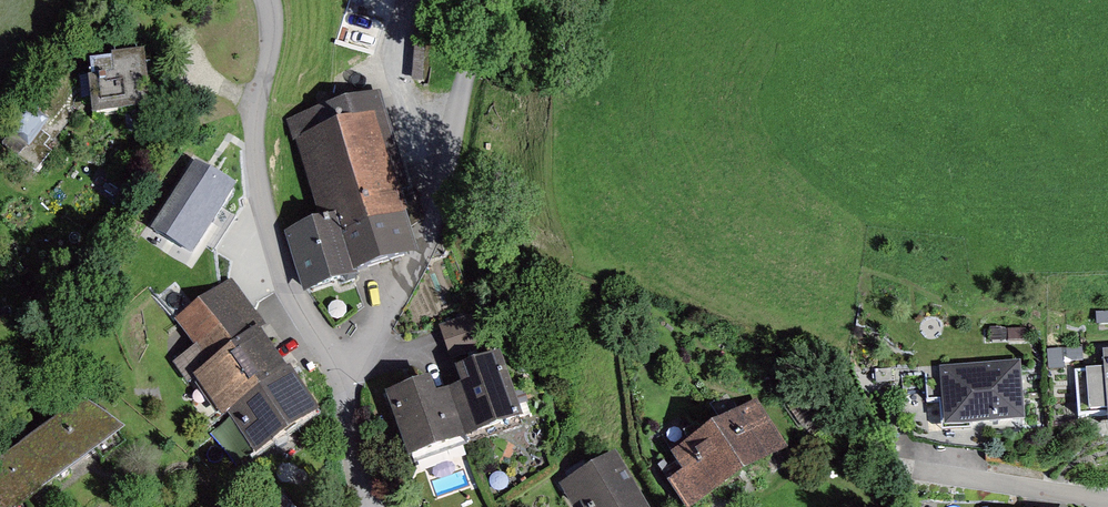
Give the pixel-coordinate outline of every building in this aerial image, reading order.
[(93,114),(151,108),(145,50),(87,56),(93,114)] [(338,226),(352,278),(419,257),(405,200),(411,186),(383,95),(292,126),(323,230),(338,226)] [(196,167),(153,232),(191,255),(233,190),(196,167)] [(323,230),(291,238),(306,298),(354,286),(352,278),(338,226),(323,230)] [(260,340),(268,335),(234,286),(178,324),(211,373),(260,340)] [(451,363),(486,352),(474,317),(440,328),(451,363)] [(194,385),(223,428),(290,384),(260,340),(211,373),(194,385)] [(1107,417),(1107,424),(1107,353),(1103,354),(1104,370),(1074,372),(1078,420),(1107,417)] [(524,424),(502,360),(458,375),(464,391),(448,396),(465,444),(524,424)] [(945,428),(1024,423),(1020,362),(940,368),(945,428)] [(258,464),(321,420),(293,381),(290,384),(230,425),(258,464)] [(431,384),(388,399),(412,464),(465,444),(448,396),(437,400),(431,384)] [(761,404),(672,460),(686,482),(672,491),(683,506),(708,506),(793,453),(761,404)] [(83,405),(33,440),(64,483),(125,439),(83,405)] [(64,483),(33,440),(0,464),(0,506),(31,506),(64,483)] [(620,455),(569,486),(583,506),(652,506),(620,455)]
